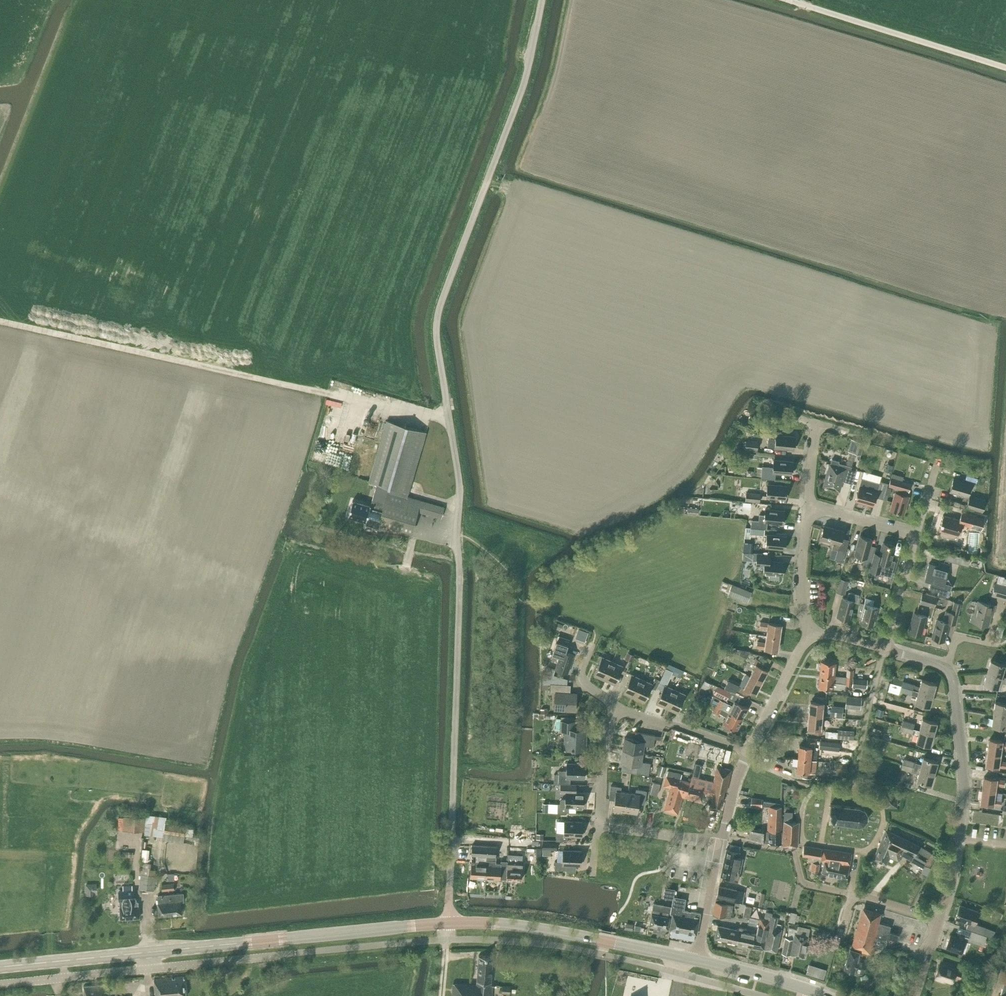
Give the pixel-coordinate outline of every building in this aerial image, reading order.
[(380,518),(379,523),(403,530),(412,532),(417,511),(441,518),(444,507),(407,497),(426,432),(403,426),(386,421),(369,481),(377,483),(373,495),(370,506),(355,501),(355,499),(349,497),(348,502),(351,503),(348,515),(366,521),(368,514),(380,518)] [(794,449),(795,437),(795,436),(782,434),(783,434),(781,431),(771,430),(769,432),(767,447),(775,447),(794,449)] [(758,442),(746,440),(745,449),(757,450),(758,442)] [(856,441),(853,452),(861,455),(864,443),(856,441)] [(823,486),(839,490),(842,481),(852,484),(856,468),(846,465),(839,463),(839,461),(832,459),(830,464),(823,486)] [(762,466),(761,478),(775,479),(775,472),(792,474),(793,462),(774,460),(773,467),(762,466)] [(880,481),(879,483),(862,478),(855,500),(873,505),(875,497),(883,499),(888,483),(880,481)] [(895,492),(890,510),(904,514),(909,496),(905,495),(907,491),(908,491),(910,484),(891,478),(889,486),(898,488),(896,493),(895,492)] [(950,491),(967,496),(971,484),(953,479),(950,491)] [(767,485),(766,497),(785,498),(787,486),(767,485)] [(760,494),(746,492),(745,501),(759,502),(760,494)] [(986,500),(970,495),(966,507),(982,512),(986,500)] [(750,527),(765,529),(766,529),(767,522),(783,523),(784,511),(765,509),(765,513),(764,515),(759,515),(759,521),(751,520),(750,527)] [(943,515),(938,530),(941,531),(940,535),(957,540),(958,535),(961,524),(973,527),(981,530),(984,518),(977,516),(978,515),(976,514),(976,513),(964,510),(963,512),(961,511),(959,520),(943,515)] [(750,527),(745,526),(744,537),(750,538),(750,534),(764,535),(765,529),(750,527)] [(843,561),(849,540),(841,538),(843,531),(824,526),(820,539),(834,543),(832,548),(837,550),(835,559),(843,561)] [(767,535),(766,547),(785,549),(786,537),(767,535)] [(862,566),(870,568),(874,552),(876,547),(870,545),(872,539),(860,536),(855,555),(865,557),(862,566)] [(883,543),(880,554),(874,552),(870,568),(869,570),(882,574),(883,572),(892,574),(895,561),(891,560),(895,546),(883,543)] [(782,574),(784,562),(769,561),(770,554),(753,553),(752,560),(756,561),(755,566),(764,567),(763,573),(769,573),(769,578),(779,579),(780,574),(782,574)] [(946,560),(968,566),(970,560),(948,554),(946,560)] [(930,586),(950,591),(951,585),(946,575),(949,565),(941,563),(940,567),(929,564),(925,578),(931,580),(930,586)] [(741,583),(754,587),(755,583),(742,578),(741,583)] [(845,594),(848,580),(840,578),(836,592),(845,594)] [(554,584),(543,579),(540,585),(552,590),(554,584)] [(1005,599),(1005,584),(995,582),(991,595),(1005,599)] [(732,584),(728,594),(747,601),(751,591),(732,584)] [(849,592),(847,599),(842,598),(837,616),(849,619),(854,601),(857,602),(859,594),(849,592)] [(919,602),(934,606),(937,597),(922,593),(919,602)] [(860,602),(857,615),(862,617),(860,622),(872,626),(877,607),(873,606),(874,600),(865,598),(864,603),(860,602)] [(954,601),(952,608),(951,612),(945,611),(943,620),(937,619),(932,638),(944,641),(949,622),(955,624),(956,622),(959,610),(961,603),(954,601)] [(971,621),(987,625),(990,613),(993,614),(995,606),(979,601),(975,614),(973,613),(971,621)] [(748,610),(739,609),(738,620),(757,621),(758,607),(748,607),(748,610)] [(914,613),(909,631),(921,635),(925,616),(914,613)] [(560,630),(562,624),(551,620),(549,626),(560,630)] [(768,623),(760,622),(757,621),(756,627),(759,627),(768,628),(767,636),(779,638),(781,624),(769,623),(768,623)] [(765,648),(777,650),(779,638),(767,636),(766,643),(757,641),(756,647),(765,648)] [(556,641),(553,652),(560,654),(555,669),(567,673),(574,654),(565,651),(568,645),(556,641)] [(750,651),(737,649),(737,650),(732,649),(732,651),(747,658),(750,651)] [(628,652),(625,659),(631,662),(634,655),(628,652)] [(594,675),(604,679),(612,661),(602,656),(594,675)] [(756,664),(750,676),(761,681),(767,670),(762,667),(764,663),(756,659),(754,663),(756,664)] [(1002,672),(1005,665),(991,660),(987,672),(1001,676),(1005,678),(1005,673),(1002,672)] [(623,666),(612,661),(604,679),(615,684),(623,666)] [(820,674),(834,675),(836,663),(821,661),(820,674)] [(683,670),(667,664),(666,668),(674,671),(673,674),(680,677),(683,670)] [(675,689),(666,686),(672,671),(665,668),(659,682),(664,685),(656,703),(667,708),(675,689)] [(983,683),(997,688),(1001,676),(987,672),(983,683)] [(576,711),(577,693),(570,693),(571,685),(568,685),(567,684),(567,679),(552,674),(543,673),(542,684),(552,684),(551,692),(556,692),(555,709),(565,710),(567,710),(576,711)] [(623,692),(634,697),(642,679),(631,674),(623,692)] [(852,677),(846,676),(834,675),(820,674),(818,687),(833,689),(834,682),(845,683),(845,685),(852,685),(852,677)] [(755,693),(761,681),(750,676),(744,687),(742,686),(739,691),(747,695),(749,691),(755,693)] [(867,679),(853,678),(852,686),(866,688),(867,679)] [(653,684),(642,679),(634,697),(644,702),(653,684)] [(729,679),(724,688),(735,693),(740,684),(729,679)] [(901,685),(901,686),(932,695),(936,683),(922,679),(920,686),(902,681),(901,685)] [(704,680),(701,687),(705,689),(709,688),(711,684),(704,680)] [(716,704),(729,711),(743,718),(748,708),(734,701),(732,705),(727,703),(728,701),(726,701),(730,692),(719,686),(719,687),(718,686),(714,693),(714,694),(713,695),(710,702),(715,705),(716,704)] [(929,707),(932,695),(901,686),(899,691),(910,694),(917,696),(915,703),(929,707)] [(667,708),(677,712),(685,694),(675,689),(667,708)] [(862,697),(846,695),(845,708),(860,709),(862,697)] [(810,702),(809,715),(821,716),(823,703),(826,703),(826,698),(817,698),(817,702),(810,702)] [(995,702),(993,714),(1005,715),(1005,703),(995,702)] [(743,718),(729,711),(716,704),(715,705),(712,711),(718,714),(718,713),(726,716),(723,723),(737,730),(743,718)] [(833,714),(844,714),(845,704),(833,704),(833,714)] [(993,714),(991,726),(1005,728),(1005,715),(993,714)] [(820,728),(821,716),(809,715),(808,728),(814,728),(814,733),(822,734),(823,729),(820,728)] [(585,750),(586,729),(585,729),(585,722),(575,721),(573,721),(573,717),(567,717),(567,718),(561,718),(561,719),(556,718),(556,729),(560,730),(560,731),(565,731),(564,749),(585,750)] [(933,734),(937,722),(922,718),(919,730),(933,734)] [(914,723),(903,720),(901,725),(913,728),(914,723)] [(930,746),(933,734),(919,730),(913,728),(901,725),(900,730),(912,733),(918,735),(916,742),(930,746)] [(881,730),(873,728),(872,734),(880,736),(881,730)] [(837,738),(853,740),(854,731),(838,729),(837,738)] [(625,737),(622,750),(643,753),(644,745),(653,747),(654,739),(659,740),(658,742),(660,742),(661,740),(662,736),(635,732),(634,739),(625,737)] [(988,752),(1000,754),(1001,746),(1005,747),(1005,742),(1002,741),(989,739),(988,752)] [(701,748),(725,754),(727,746),(703,740),(701,748)] [(799,745),(798,758),(810,760),(812,747),(815,747),(815,741),(807,740),(806,746),(799,745)] [(819,749),(839,751),(840,742),(820,740),(819,749)] [(620,762),(622,763),(621,770),(648,775),(650,763),(641,762),(643,753),(622,750),(620,762)] [(1005,768),(1005,762),(999,761),(1000,754),(988,752),(986,765),(998,767),(1005,768)] [(923,757),(921,764),(915,762),(904,758),(902,764),(934,773),(937,761),(923,757)] [(811,779),(812,773),(815,773),(817,760),(810,760),(798,758),(796,771),(803,772),(803,778),(811,779)] [(697,761),(694,773),(701,775),(704,763),(697,761)] [(559,770),(559,774),(556,774),(554,774),(554,782),(559,782),(570,783),(570,778),(584,778),(585,764),(567,763),(567,771),(559,770)] [(847,765),(835,763),(834,770),(846,772),(847,765)] [(934,773),(902,764),(901,769),(912,772),(918,774),(916,780),(931,785),(934,773)] [(663,776),(666,766),(660,765),(657,774),(663,776)] [(690,782),(686,797),(702,801),(704,793),(713,795),(710,808),(720,811),(724,791),(726,791),(731,770),(717,767),(713,781),(713,782),(691,777),(690,782)] [(680,779),(681,776),(681,774),(668,770),(667,772),(664,786),(670,787),(664,809),(677,813),(682,796),(686,797),(690,782),(680,779)] [(984,777),(982,790),(995,791),(996,784),(1004,785),(1004,780),(996,779),(997,778),(984,777)] [(560,804),(553,804),(552,812),(557,812),(557,811),(569,812),(569,807),(583,807),(584,793),(576,792),(576,784),(561,784),(560,792),(561,792),(561,800),(560,801),(560,804)] [(613,809),(625,811),(628,793),(620,792),(621,787),(611,786),(609,799),(615,800),(613,809)] [(635,794),(628,793),(625,811),(637,813),(638,803),(644,804),(646,791),(636,789),(635,794)] [(796,789),(793,791),(792,793),(793,796),(796,798),(799,797),(800,794),(799,791),(796,789)] [(994,799),(995,791),(982,790),(980,803),(993,805),(993,804),(1001,805),(1002,800),(994,799)] [(886,795),(886,807),(897,807),(897,795),(886,795)] [(763,800),(761,799),(751,798),(750,806),(761,807),(761,806),(769,806),(768,831),(766,831),(766,842),(768,843),(781,844),(781,817),(780,804),(776,803),(777,803),(763,801),(763,800)] [(860,808),(831,804),(830,810),(829,816),(829,821),(858,825),(863,824),(867,820),(867,815),(865,810),(860,808)] [(784,811),(784,817),(784,822),(783,821),(782,845),(798,846),(798,845),(798,822),(796,822),(791,822),(792,815),(792,811),(784,811)] [(125,830),(145,832),(148,814),(140,814),(139,818),(126,816),(125,830)] [(145,832),(144,834),(154,835),(154,840),(157,840),(158,835),(162,836),(162,831),(164,818),(155,817),(155,815),(148,814),(145,832)] [(556,840),(568,841),(568,836),(582,836),(582,822),(564,821),(564,833),(556,833),(556,840)] [(186,828),(186,827),(165,824),(164,832),(164,837),(173,838),(174,834),(193,837),(194,829),(186,828)] [(754,841),(763,842),(764,831),(750,830),(750,840),(754,840),(754,841)] [(925,865),(929,867),(935,856),(931,853),(919,846),(885,830),(874,859),(886,865),(890,856),(898,860),(898,858),(901,859),(903,856),(923,867),(925,865)] [(557,842),(542,841),(542,849),(556,850),(557,842)] [(471,855),(476,855),(475,861),(471,861),(470,877),(477,877),(478,879),(483,879),(484,878),(485,878),(487,846),(472,845),(471,855)] [(742,859),(738,858),(740,847),(730,845),(729,850),(726,849),(721,876),(728,877),(727,879),(737,881),(742,859)] [(487,846),(485,878),(486,878),(488,880),(492,880),(494,878),(506,879),(507,863),(507,861),(501,860),(500,863),(496,863),(497,846),(487,846)] [(821,849),(804,846),(802,855),(815,857),(815,862),(814,862),(812,870),(819,871),(820,863),(821,859),(819,859),(819,857),(821,849)] [(143,849),(141,861),(148,861),(149,849),(143,849)] [(819,859),(821,859),(824,860),(822,872),(847,877),(850,864),(852,853),(821,849),(819,857),(819,859)] [(555,869),(566,870),(566,872),(575,872),(576,865),(581,865),(581,851),(563,850),(563,862),(555,862),(555,869)] [(141,874),(139,888),(154,890),(155,876),(156,870),(150,869),(151,862),(142,862),(141,874)] [(507,863),(506,879),(521,880),(522,864),(507,863)] [(119,891),(119,900),(120,903),(120,907),(120,919),(139,918),(138,902),(134,903),(134,900),(133,891),(132,891),(132,885),(123,885),(123,891),(119,891)] [(742,903),(744,891),(719,886),(716,897),(742,903)] [(159,916),(182,914),(181,901),(184,901),(183,893),(158,895),(158,903),(159,916)] [(670,930),(685,933),(696,935),(700,914),(684,910),(686,899),(674,896),(671,909),(670,914),(672,914),(670,930)] [(728,904),(715,902),(713,914),(725,917),(728,904)] [(649,926),(668,929),(670,914),(671,909),(663,908),(664,905),(653,903),(649,926)] [(978,912),(960,905),(955,919),(974,925),(974,923),(978,912)] [(743,918),(749,919),(749,917),(751,907),(746,906),(743,918)] [(879,914),(864,909),(853,945),(868,949),(871,943),(875,944),(877,937),(886,940),(891,926),(877,922),(879,914)] [(749,917),(749,919),(748,924),(758,926),(756,934),(754,934),(752,946),(764,949),(771,916),(772,913),(766,912),(764,919),(760,918),(760,919),(749,917)] [(797,915),(797,913),(791,912),(789,922),(794,923),(795,921),(798,921),(800,915),(797,915)] [(778,917),(771,916),(764,949),(776,952),(781,929),(782,924),(776,923),(778,917)] [(966,929),(971,930),(984,934),(986,927),(974,923),(974,925),(968,923),(966,929)] [(715,938),(736,943),(738,931),(717,926),(715,938)] [(754,934),(746,932),(747,929),(739,927),(739,928),(738,931),(736,943),(752,946),(754,934)] [(796,934),(795,933),(793,939),(785,937),(782,952),(804,957),(810,930),(797,927),(796,934)] [(992,937),(995,930),(986,927),(984,934),(986,935),(992,937)] [(984,934),(971,930),(969,937),(966,936),(966,935),(958,932),(956,937),(950,935),(946,947),(961,952),(966,940),(983,946),(986,935),(984,934)] [(890,931),(888,938),(897,941),(898,934),(890,931)] [(854,949),(850,948),(845,967),(846,967),(847,970),(850,971),(852,969),(862,972),(867,952),(872,954),(875,944),(871,943),(868,949),(853,945),(853,946),(854,946),(854,949)] [(477,985),(453,983),(452,995),(492,995),(492,991),(492,985),(491,984),(493,956),(479,955),(477,985)] [(907,978),(911,965),(906,960),(895,971),(896,974),(907,978)] [(952,981),(954,975),(960,977),(962,972),(956,970),(956,969),(940,964),(935,978),(944,981),(945,979),(952,981)] [(1001,969),(997,980),(1004,982),(1000,995),(999,994),(999,995),(1005,995),(1005,971),(1001,969)] [(184,976),(175,977),(175,978),(173,978),(172,977),(154,979),(156,995),(186,995),(184,976)] [(105,984),(84,986),(84,995),(106,995),(105,984)]
